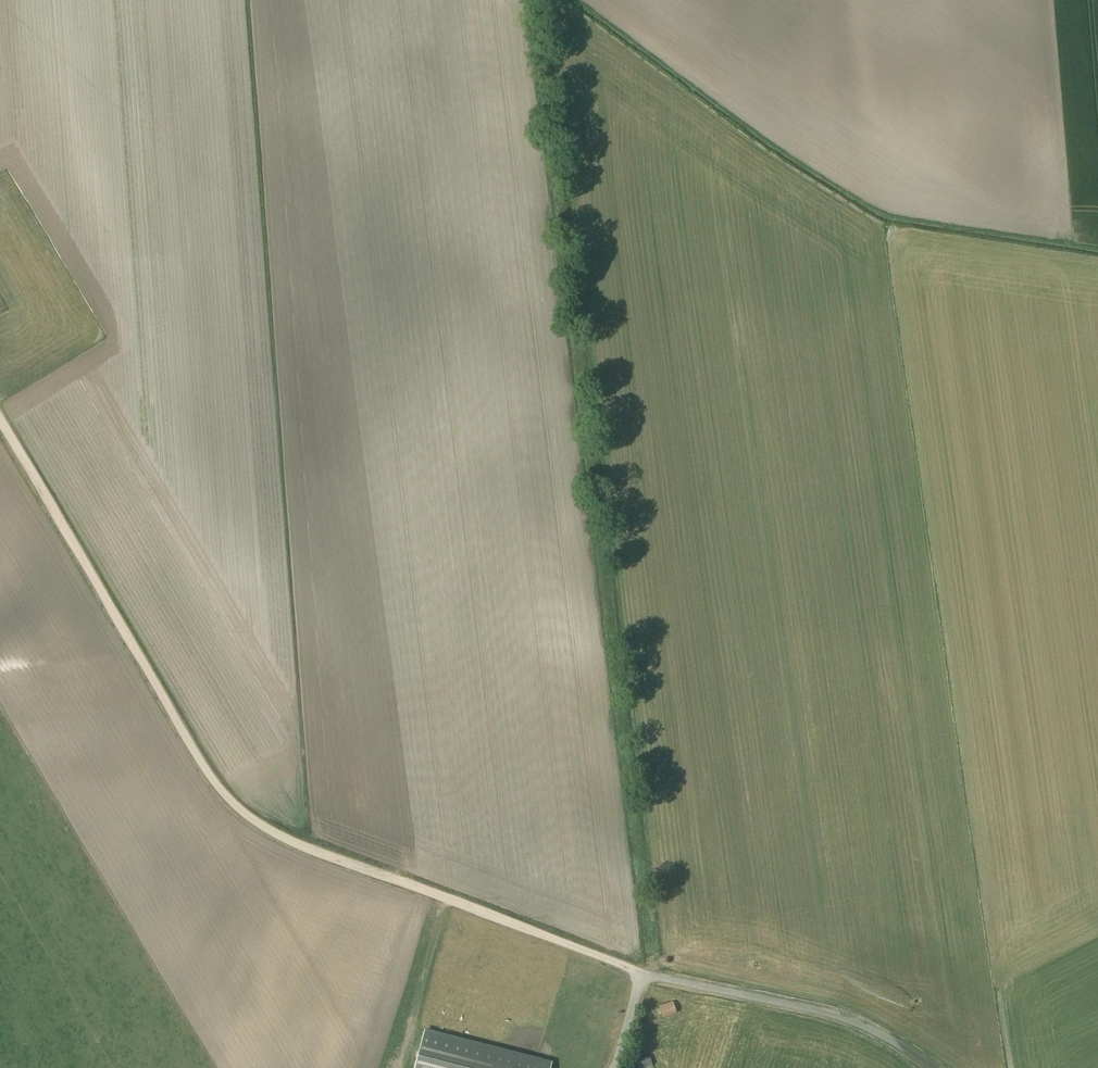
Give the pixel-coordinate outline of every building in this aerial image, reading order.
[(663,1016),(677,1012),(674,1001),(659,1006),(663,1016)] [(552,1063),(424,1030),(415,1067),(551,1067),(552,1063)] [(638,1057),(640,1067),(654,1065),(652,1055),(638,1057)]
